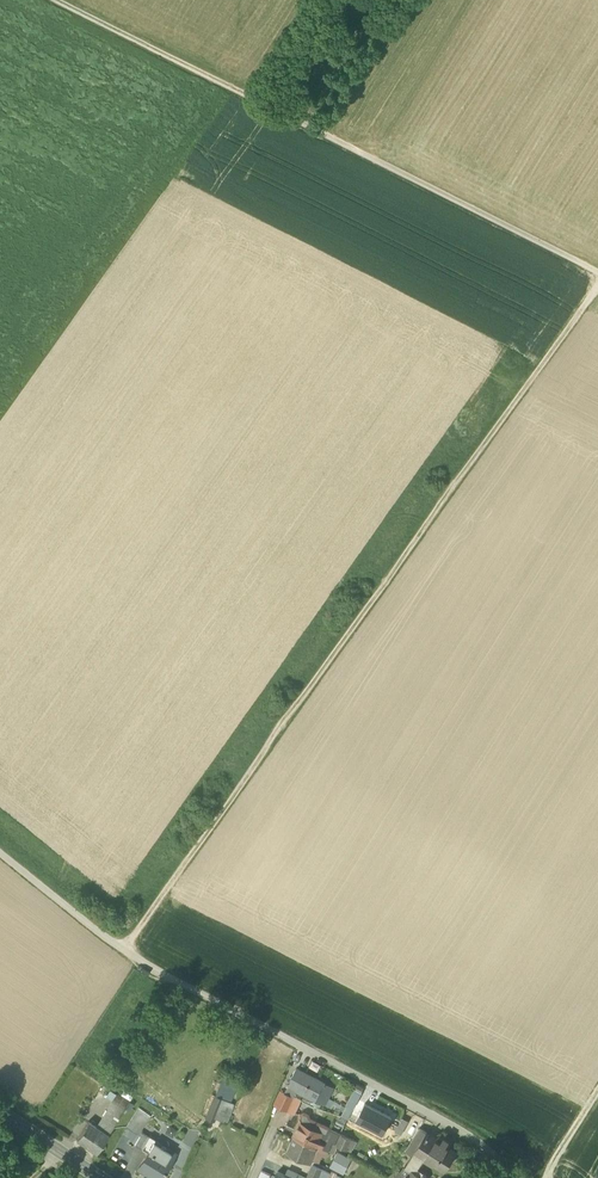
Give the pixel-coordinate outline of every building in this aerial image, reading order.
[(288,1084),(288,1085),(297,1089),(306,1072),(297,1067),(288,1084)] [(297,1089),(316,1099),(325,1082),(306,1072),(297,1089)] [(224,1098),(231,1101),(240,1080),(224,1073),(214,1095),(224,1098)] [(334,1087),(325,1082),(316,1099),(325,1104),(329,1097),(334,1087)] [(297,1089),(288,1085),(285,1092),(294,1096),(297,1089)] [(347,1104),(354,1108),(362,1091),(355,1087),(346,1104),(347,1104)] [(114,1102),(119,1095),(110,1089),(106,1096),(114,1102)] [(120,1094),(130,1100),(133,1095),(123,1089),(120,1094)] [(275,1103),(288,1109),(295,1096),(294,1096),(285,1092),(281,1090),(275,1103)] [(119,1095),(114,1102),(112,1105),(123,1111),(130,1100),(120,1094),(120,1093),(119,1095)] [(203,1112),(206,1114),(214,1095),(211,1093),(203,1112)] [(215,1118),(224,1098),(214,1095),(206,1114),(205,1117),(214,1121),(215,1118)] [(302,1100),(295,1096),(288,1109),(296,1112),(302,1100)] [(334,1100),(329,1097),(325,1104),(331,1107),(334,1100)] [(224,1098),(215,1118),(226,1122),(234,1103),(231,1101),(224,1098)] [(365,1102),(356,1119),(383,1133),(392,1116),(365,1102)] [(342,1115),(348,1118),(354,1108),(347,1104),(342,1115)] [(112,1105),(110,1109),(120,1115),(123,1111),(112,1105)] [(138,1107),(126,1125),(127,1126),(137,1133),(138,1133),(150,1114),(138,1107)] [(108,1133),(120,1115),(110,1109),(98,1127),(108,1133)] [(293,1136),(294,1136),(310,1144),(309,1145),(317,1149),(318,1146),(329,1150),(332,1142),(335,1143),(340,1134),(340,1133),(330,1128),(309,1118),(308,1114),(304,1113),(301,1114),(300,1118),(300,1121),(293,1136)] [(395,1130),(402,1134),(408,1121),(402,1118),(395,1130)] [(76,1138),(97,1151),(108,1133),(98,1127),(88,1120),(76,1138)] [(177,1129),(170,1124),(165,1132),(172,1137),(177,1129)] [(133,1140),(137,1133),(127,1126),(122,1133),(133,1140)] [(406,1148),(414,1153),(427,1132),(420,1128),(406,1148)] [(148,1151),(151,1153),(158,1142),(142,1132),(135,1144),(147,1152),(148,1151)] [(423,1158),(424,1156),(436,1137),(436,1138),(428,1132),(427,1132),(414,1153),(423,1158)] [(337,1144),(347,1149),(349,1146),(350,1147),(353,1148),(357,1142),(341,1134),(337,1144)] [(313,1158),(317,1149),(309,1145),(310,1144),(294,1136),(286,1152),(310,1164),(313,1158)] [(441,1141),(436,1137),(424,1156),(444,1169),(456,1150),(446,1144),(449,1139),(444,1136),(441,1141)] [(152,1177),(161,1177),(169,1164),(175,1153),(158,1142),(151,1153),(148,1151),(147,1152),(137,1169),(152,1177)] [(329,1150),(318,1146),(317,1149),(313,1158),(316,1159),(318,1159),(320,1154),(326,1156),(329,1150)] [(333,1168),(338,1170),(341,1165),(343,1166),(347,1157),(338,1153),(331,1166),(333,1167),(333,1168)] [(415,1171),(423,1158),(414,1153),(398,1177),(426,1177),(415,1171)] [(351,1160),(347,1157),(343,1166),(341,1165),(338,1170),(344,1173),(351,1160)] [(330,1173),(326,1171),(313,1165),(309,1174),(317,1177),(328,1177),(330,1173)] [(493,1175),(481,1167),(474,1177),(491,1177),(493,1175)] [(292,1177),(295,1177),(298,1174),(289,1170),(287,1175),(292,1177)]
